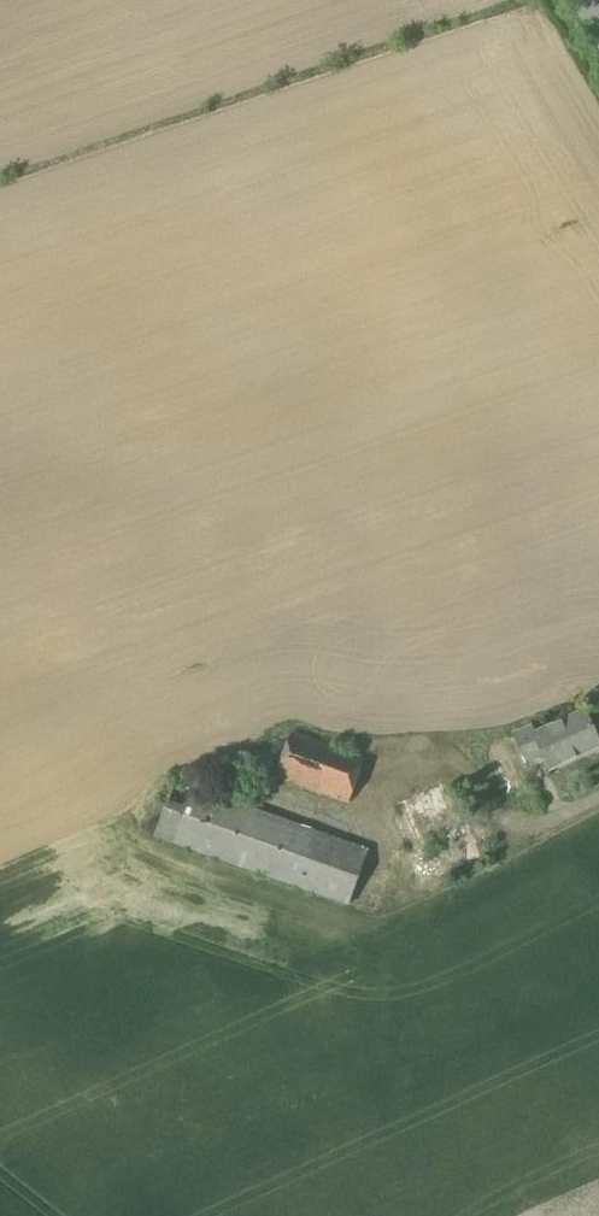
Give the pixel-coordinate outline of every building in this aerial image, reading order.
[(584,711),(534,733),(530,724),(510,733),(524,763),(543,754),(550,769),(598,748),(598,745),(584,711)] [(347,804),(363,757),(288,732),(272,779),(347,804)] [(347,906),(367,849),(173,781),(153,838),(347,906)]
